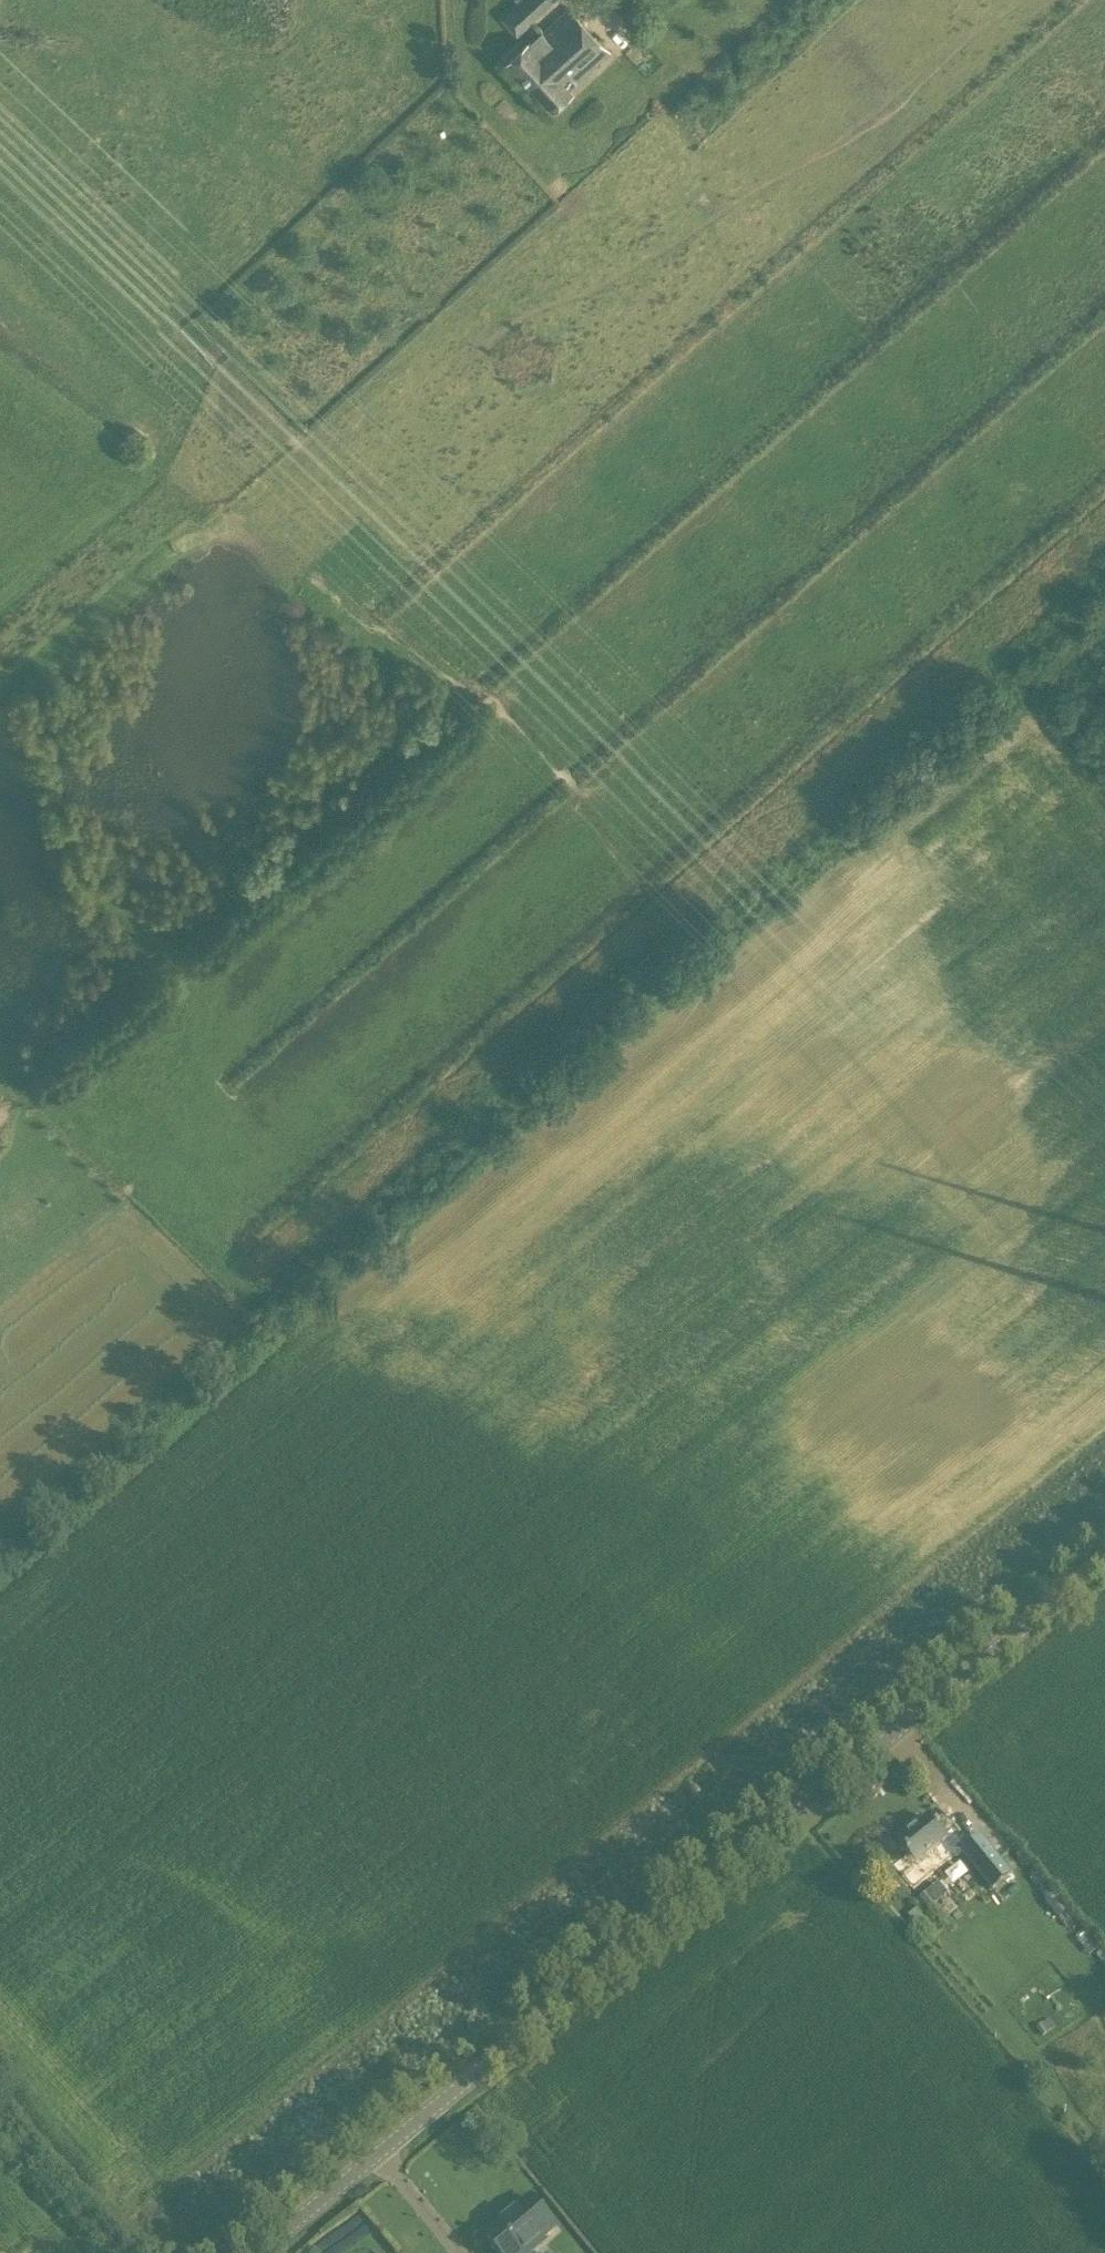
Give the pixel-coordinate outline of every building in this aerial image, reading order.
[(515,5),(531,22),(554,0),(520,0),(515,5)] [(569,5),(510,59),(554,105),(573,87),(572,85),(610,48),(569,5)] [(904,1851),(888,1865),(913,1893),(961,1853),(960,1852),(966,1846),(948,1825),(940,1831),(930,1820),(899,1845),(904,1851)] [(966,1846),(960,1852),(961,1853),(993,1891),(1012,1875),(980,1836),(966,1846)] [(947,1896),(938,1885),(934,1889),(920,1901),(932,1915),(937,1910),(935,1907),(947,1896)] [(1045,1897),(1047,1904),(1058,1917),(1068,1909),(1051,1891),(1045,1897)] [(1042,2025),(1037,2029),(1043,2036),(1048,2032),(1042,2025)] [(487,2238),(500,2252),(531,2252),(534,2251),(532,2247),(554,2229),(531,2201),(502,2225),(499,2222),(488,2232),(490,2235),(487,2238)]
